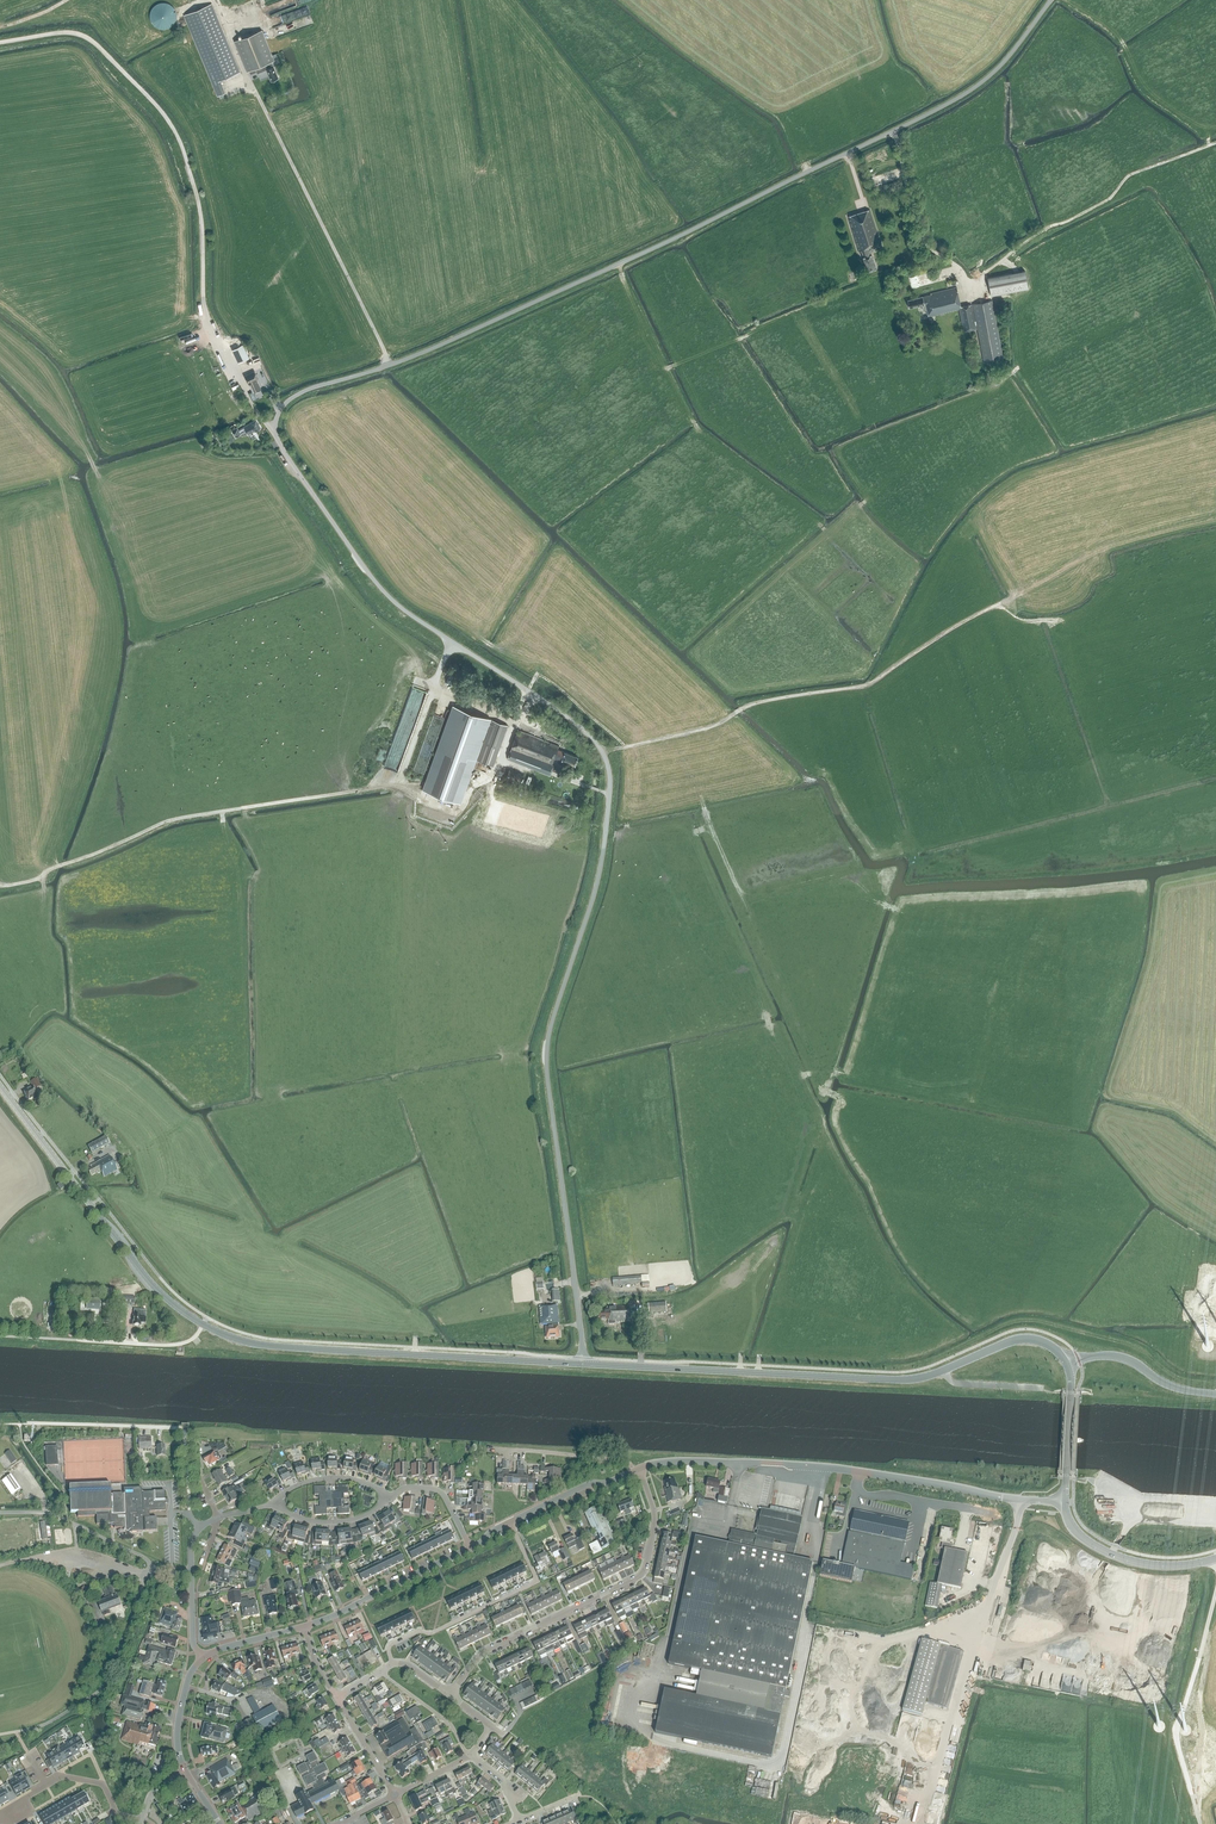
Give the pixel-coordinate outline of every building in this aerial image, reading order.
[(150,12),(150,16),(150,19),(151,22),(154,25),(156,27),(160,29),(163,29),(166,29),(170,27),(172,25),(175,22),(176,19),(176,16),(176,12),(175,9),(172,6),(170,4),(166,3),(163,2),(160,3),(156,4),(154,6),(151,9),(150,12)] [(184,15),(217,97),(225,93),(220,80),(240,72),(212,4),(184,15)] [(261,31),(234,41),(246,72),(254,68),(256,74),(266,70),(270,82),(278,79),(271,62),(273,61),(269,51),(265,40),(261,31)] [(877,237),(879,236),(870,209),(847,217),(859,252),(862,251),(864,257),(863,257),(867,271),(876,268),(870,250),(882,246),(880,239),(878,240),(877,237)] [(1024,270),(987,278),(991,296),(1028,289),(1024,270)] [(983,361),(1002,357),(991,300),(960,306),(957,287),(931,293),(931,294),(933,302),(934,302),(937,315),(958,310),(961,322),(962,322),(964,332),(977,329),(983,361)] [(927,309),(928,317),(937,315),(934,302),(933,302),(931,294),(907,299),(909,308),(922,305),(923,310),(927,309)] [(232,349),(238,362),(249,357),(243,344),(232,349)] [(248,383),(253,393),(260,389),(256,380),(258,379),(254,371),(244,376),(248,384),(248,383)] [(246,432),(247,434),(254,431),(255,432),(261,429),(256,420),(240,428),(241,431),(239,432),(236,427),(231,430),(235,437),(243,433),(246,432)] [(417,712),(422,714),(428,692),(414,688),(406,715),(416,718),(417,712)] [(453,706),(423,789),(460,803),(488,724),(490,725),(484,741),(477,761),(493,766),(508,725),(453,706)] [(574,766),(578,757),(558,749),(560,743),(519,727),(507,759),(549,776),(553,765),(552,765),(554,758),(574,766)] [(396,739),(386,767),(397,772),(400,765),(399,765),(402,758),(401,758),(405,747),(398,745),(399,743),(397,742),(398,740),(396,739)] [(521,784),(525,775),(512,769),(508,778),(521,784)] [(38,1095),(35,1090),(40,1087),(40,1086),(43,1084),(39,1077),(36,1079),(29,1082),(32,1086),(23,1091),(26,1097),(27,1100),(28,1100),(28,1101),(33,1098),(34,1100),(38,1097),(37,1096),(38,1095)] [(105,1136),(87,1146),(91,1154),(109,1144),(105,1136)] [(100,1172),(101,1173),(103,1177),(108,1175),(117,1169),(109,1155),(90,1166),(91,1168),(87,1170),(90,1177),(97,1173),(97,1174),(98,1173),(99,1174),(100,1173),(100,1172)] [(612,1278),(612,1286),(638,1283),(639,1283),(641,1283),(642,1287),(649,1287),(649,1282),(648,1283),(647,1282),(649,1282),(649,1283),(653,1283),(652,1275),(649,1275),(641,1275),(641,1276),(612,1278)] [(559,1289),(551,1290),(552,1302),(560,1301),(559,1289)] [(134,1305),(135,1297),(123,1296),(122,1304),(134,1305)] [(86,1300),(86,1309),(100,1310),(100,1300),(86,1300)] [(648,1304),(649,1314),(667,1312),(666,1303),(648,1304)] [(546,1339),(559,1338),(558,1326),(558,1324),(559,1324),(558,1305),(539,1307),(540,1324),(548,1324),(549,1327),(545,1327),(546,1339)] [(615,1324),(615,1322),(630,1321),(629,1306),(607,1307),(607,1308),(606,1308),(606,1311),(598,1312),(599,1321),(607,1320),(607,1324),(608,1325),(614,1325),(615,1324)] [(117,1320),(126,1321),(127,1309),(118,1308),(117,1320)] [(140,1326),(140,1323),(145,1323),(145,1317),(146,1310),(134,1310),(133,1325),(140,1326)] [(151,1436),(138,1437),(138,1448),(151,1448),(151,1436)] [(164,1445),(156,1445),(156,1456),(165,1455),(164,1445)] [(45,1446),(46,1465),(58,1465),(57,1446),(45,1446)] [(10,1450),(5,1454),(8,1459),(13,1455),(10,1450)] [(217,1450),(214,1452),(203,1458),(206,1463),(208,1462),(210,1466),(222,1459),(217,1450)] [(336,1469),(340,1469),(340,1462),(337,1462),(337,1457),(328,1457),(328,1468),(336,1468),(336,1469)] [(354,1459),(345,1457),(343,1468),(352,1470),(352,1471),(356,1471),(357,1464),(353,1463),(354,1459)] [(320,1469),(321,1470),(325,1470),(324,1462),(320,1463),(319,1458),(310,1460),(312,1470),(320,1469)] [(371,1476),(375,1464),(362,1460),(359,1471),(367,1473),(367,1474),(371,1476)] [(305,1474),(309,1472),(307,1465),(304,1466),(302,1462),(294,1465),(297,1475),(305,1473),(305,1474)] [(395,1464),(395,1469),(393,1471),(395,1473),(395,1477),(399,1477),(399,1479),(407,1479),(407,1478),(406,1478),(406,1462),(402,1462),(402,1464),(395,1464)] [(411,1464),(411,1469),(409,1471),(411,1473),(411,1477),(415,1477),(415,1479),(423,1479),(423,1478),(422,1478),(422,1462),(418,1462),(418,1464),(411,1464)] [(427,1464),(427,1469),(425,1471),(427,1473),(427,1477),(431,1477),(431,1479),(439,1479),(439,1478),(438,1462),(434,1462),(434,1464),(427,1464)] [(385,1482),(392,1468),(388,1466),(386,1469),(379,1465),(374,1475),(381,1479),(381,1480),(385,1482)] [(443,1470),(443,1474),(441,1476),(443,1478),(443,1482),(447,1482),(447,1484),(455,1484),(454,1483),(455,1466),(450,1466),(450,1470),(443,1470)] [(291,1479),(294,1477),(291,1471),(288,1472),(286,1468),(278,1472),(283,1482),(290,1478),(291,1479)] [(549,1472),(549,1476),(560,1476),(561,1469),(544,1468),(544,1472),(549,1472)] [(221,1469),(220,1469),(212,1474),(215,1480),(224,1475),(222,1472),(223,1472),(221,1469)] [(497,1484),(504,1484),(505,1471),(502,1470),(502,1469),(497,1469),(496,1475),(497,1475),(497,1484)] [(512,1486),(512,1485),(513,1476),(509,1476),(509,1471),(505,1471),(504,1484),(504,1486),(512,1486)] [(517,1476),(513,1476),(512,1485),(520,1485),(520,1471),(517,1471),(517,1476)] [(10,1475),(1,1481),(12,1496),(20,1489),(10,1475)] [(224,1475),(215,1480),(219,1486),(228,1481),(226,1477),(225,1478),(224,1475)] [(527,1477),(527,1486),(527,1490),(535,1491),(535,1475),(532,1475),(532,1476),(528,1476),(528,1477),(527,1477)] [(549,1476),(549,1479),(549,1480),(544,1480),(544,1483),(560,1484),(560,1476),(549,1476)] [(235,1486),(244,1481),(242,1477),(233,1482),(235,1486)] [(277,1487),(281,1485),(276,1478),(273,1480),(271,1477),(263,1482),(269,1491),(277,1486),(277,1487)] [(677,1483),(675,1484),(674,1479),(665,1481),(666,1488),(664,1488),(667,1503),(681,1500),(677,1483)] [(727,1504),(730,1491),(721,1489),(721,1490),(718,1490),(720,1482),(708,1479),(706,1487),(713,1489),(713,1493),(720,1494),(718,1502),(727,1504)] [(468,1483),(468,1487),(473,1487),(473,1491),(482,1492),(484,1492),(484,1484),(468,1483)] [(112,1494),(111,1495),(110,1484),(69,1486),(70,1513),(77,1512),(77,1517),(94,1516),(94,1515),(96,1515),(96,1524),(113,1524),(114,1528),(123,1527),(123,1530),(125,1530),(127,1531),(128,1531),(129,1530),(131,1530),(131,1531),(156,1530),(156,1517),(148,1517),(148,1511),(165,1511),(165,1503),(168,1503),(168,1499),(164,1499),(164,1491),(141,1492),(141,1488),(131,1488),(125,1488),(123,1488),(124,1494),(122,1494),(122,1493),(112,1493),(112,1494)] [(336,1492),(331,1492),(332,1500),(344,1500),(344,1493),(348,1493),(348,1485),(336,1486),(336,1492)] [(233,1490),(231,1486),(222,1492),(225,1498),(234,1493),(232,1490),(233,1490)] [(332,1500),(331,1492),(326,1492),(326,1486),(314,1487),(314,1495),(319,1495),(319,1501),(332,1500)] [(469,1499),(473,1499),(482,1499),(482,1492),(473,1491),(462,1491),(462,1494),(469,1495),(469,1499)] [(234,1493),(225,1498),(229,1504),(238,1499),(236,1495),(236,1496),(234,1493)] [(414,1514),(416,1497),(416,1498),(416,1497),(409,1496),(408,1498),(404,1498),(404,1501),(402,1503),(403,1504),(403,1510),(410,1511),(409,1513),(414,1514)] [(423,1498),(424,1499),(421,1515),(426,1515),(426,1513),(433,1514),(434,1508),(435,1507),(434,1505),(435,1501),(430,1501),(431,1499),(423,1498)] [(483,1499),(482,1499),(473,1499),(472,1503),(467,1503),(467,1506),(481,1507),(483,1507),(483,1499)] [(629,1509),(634,1507),(631,1499),(617,1505),(620,1512),(624,1511),(626,1515),(631,1513),(629,1509)] [(332,1508),(332,1500),(319,1501),(320,1507),(315,1507),(315,1515),(327,1515),(327,1509),(332,1508)] [(337,1514),(349,1514),(349,1506),(344,1506),(344,1500),(332,1500),(332,1508),(337,1508),(337,1514)] [(835,1516),(844,1517),(846,1510),(843,1510),(845,1504),(836,1502),(834,1512),(836,1512),(835,1516)] [(472,1514),(475,1514),(481,1514),(481,1507),(467,1506),(467,1510),(472,1510),(472,1514)] [(594,1537),(595,1537),(597,1541),(588,1545),(593,1555),(602,1551),(602,1550),(614,1544),(611,1536),(614,1534),(612,1530),(611,1531),(608,1523),(605,1516),(602,1518),(597,1507),(584,1513),(593,1531),(592,1532),(594,1537)] [(793,1558),(802,1518),(762,1509),(760,1518),(757,1517),(754,1534),(731,1529),(728,1544),(695,1537),(668,1664),(701,1671),(696,1696),(664,1690),(655,1732),(771,1757),(812,1562),(793,1558)] [(670,1513),(669,1511),(665,1512),(668,1519),(681,1513),(680,1509),(670,1513)] [(389,1511),(384,1515),(390,1524),(393,1522),(394,1525),(400,1521),(396,1515),(393,1517),(389,1511)] [(914,1566),(900,1563),(908,1522),(854,1511),(849,1531),(850,1531),(850,1532),(848,1532),(841,1566),(837,1566),(837,1562),(833,1561),(833,1563),(822,1561),(819,1576),(851,1583),(854,1568),(911,1580),(914,1566)] [(486,1514),(481,1514),(475,1514),(474,1518),(469,1518),(469,1519),(466,1518),(465,1522),(469,1522),(469,1521),(485,1522),(486,1514)] [(387,1526),(390,1524),(384,1515),(378,1518),(382,1524),(379,1526),(383,1532),(389,1529),(387,1526)] [(274,1529),(276,1530),(281,1520),(275,1517),(272,1523),(269,1521),(266,1528),(273,1531),(274,1529)] [(285,1522),(281,1520),(276,1530),(279,1531),(278,1534),(281,1536),(280,1538),(283,1539),(287,1531),(284,1529),(287,1524),(288,1523),(285,1521),(285,1522)] [(45,1521),(40,1522),(42,1540),(48,1539),(47,1537),(51,1536),(50,1531),(49,1526),(48,1526),(48,1521),(45,1521)] [(371,1522),(365,1524),(369,1535),(370,1538),(379,1534),(377,1527),(373,1529),(371,1522)] [(234,1527),(232,1530),(244,1536),(246,1532),(251,1535),(255,1528),(245,1523),(243,1527),(236,1524),(235,1524),(234,1527)] [(369,1535),(365,1524),(358,1527),(361,1533),(357,1535),(360,1541),(366,1539),(365,1536),(369,1535)] [(298,1541),(301,1527),(295,1526),(293,1533),(290,1532),(288,1539),(298,1541)] [(301,1527),(298,1541),(308,1544),(309,1537),(306,1536),(308,1529),(301,1527)] [(941,1548),(944,1549),(952,1550),(953,1544),(949,1544),(952,1531),(944,1529),(944,1528),(940,1527),(939,1531),(940,1531),(938,1542),(942,1542),(941,1548)] [(344,1530),(346,1544),(356,1543),(355,1535),(352,1536),(351,1530),(351,1528),(348,1529),(344,1530)] [(242,1540),(244,1536),(232,1530),(231,1534),(230,1533),(229,1537),(236,1540),(234,1544),(242,1548),(245,1542),(242,1540)] [(311,1545),(315,1545),(322,1545),(322,1542),(323,1531),(316,1530),(315,1538),(312,1537),(311,1545)] [(340,1545),(346,1544),(344,1530),(337,1531),(338,1538),(335,1538),(336,1546),(337,1545),(337,1547),(340,1546),(340,1545)] [(450,1530),(443,1534),(447,1543),(454,1539),(450,1530)] [(329,1531),(323,1531),(322,1542),(328,1542),(328,1546),(332,1546),(332,1539),(329,1538),(329,1531)] [(663,1534),(662,1542),(671,1543),(672,1542),(671,1542),(672,1537),(677,1538),(677,1536),(680,1536),(680,1533),(673,1531),(672,1535),(663,1534)] [(443,1534),(436,1537),(440,1546),(447,1543),(443,1534)] [(563,1537),(564,1539),(566,1545),(569,1549),(576,1545),(579,1551),(585,1548),(580,1538),(575,1540),(572,1535),(568,1536),(567,1535),(563,1537)] [(436,1537),(429,1541),(433,1549),(440,1546),(436,1537)] [(429,1541),(422,1544),(426,1553),(433,1549),(429,1541)] [(676,1543),(672,1542),(671,1543),(662,1542),(660,1549),(670,1551),(670,1550),(671,1545),(675,1546),(676,1543)] [(560,1550),(556,1543),(548,1546),(551,1553),(552,1554),(558,1551),(563,1561),(569,1557),(565,1548),(560,1550)] [(422,1544),(415,1547),(419,1556),(426,1553),(422,1544)] [(224,1545),(221,1552),(231,1557),(233,1555),(230,1553),(233,1549),(224,1545)] [(415,1547),(408,1551),(412,1559),(419,1556),(415,1547)] [(674,1550),(670,1550),(670,1551),(660,1549),(659,1556),(668,1558),(668,1557),(669,1552),(674,1553),(674,1550)] [(968,1554),(952,1550),(944,1549),(937,1584),(930,1582),(925,1606),(936,1608),(941,1585),(960,1589),(968,1554)] [(230,1560),(231,1557),(221,1552),(217,1560),(225,1564),(228,1559),(230,1560)] [(400,1552),(393,1555),(397,1564),(404,1561),(400,1552)] [(537,1564),(534,1566),(538,1574),(543,1571),(541,1567),(547,1565),(550,1563),(545,1553),(539,1556),(538,1555),(534,1557),(537,1564)] [(634,1564),(629,1555),(624,1557),(622,1554),(620,1555),(621,1559),(626,1568),(634,1564)] [(393,1555),(386,1559),(390,1567),(397,1564),(393,1555)] [(659,1556),(657,1563),(667,1565),(667,1564),(668,1559),(672,1560),(673,1558),(668,1557),(668,1558),(659,1556)] [(261,1561),(252,1558),(250,1564),(259,1567),(261,1561)] [(612,1559),(614,1562),(618,1572),(626,1568),(621,1559),(616,1561),(615,1558),(612,1559)] [(386,1559),(379,1562),(383,1571),(390,1567),(386,1559)] [(604,1562),(606,1566),(611,1576),(618,1572),(614,1562),(609,1565),(607,1561),(604,1562)] [(379,1562),(372,1566),(376,1574),(383,1571),(379,1562)] [(328,1574),(323,1563),(319,1565),(324,1576),(328,1574)] [(657,1563),(656,1571),(665,1573),(665,1572),(666,1567),(671,1568),(671,1565),(667,1564),(667,1565),(657,1563)] [(521,1564),(514,1568),(518,1576),(525,1572),(521,1564)] [(319,1565),(313,1567),(316,1574),(322,1572),(319,1565)] [(603,1579),(611,1576),(606,1566),(601,1569),(599,1565),(597,1566),(603,1579)] [(372,1566),(365,1569),(369,1578),(376,1574),(372,1566)] [(214,1567),(212,1575),(227,1578),(229,1570),(214,1567)] [(514,1568),(507,1571),(511,1579),(518,1576),(514,1568)] [(365,1569),(358,1572),(362,1581),(369,1578),(365,1569)] [(582,1571),(583,1574),(588,1583),(595,1580),(590,1571),(586,1573),(584,1570),(582,1571)] [(507,1571),(500,1574),(504,1582),(511,1579),(507,1571)] [(670,1573),(665,1572),(665,1573),(656,1571),(654,1578),(663,1580),(665,1574),(669,1575),(670,1573)] [(344,1588),(336,1572),(330,1575),(333,1581),(331,1582),(336,1592),(344,1588)] [(575,1574),(576,1577),(581,1586),(588,1583),(583,1574),(579,1576),(577,1573),(575,1574)] [(500,1574),(494,1577),(498,1585),(504,1582),(500,1574)] [(226,1583),(227,1578),(212,1575),(210,1583),(217,1584),(216,1587),(221,1588),(222,1582),(226,1583)] [(568,1578),(570,1581),(574,1590),(581,1586),(576,1577),(572,1579),(571,1576),(568,1578)] [(309,1580),(311,1586),(314,1594),(316,1599),(317,1598),(318,1599),(320,1598),(320,1597),(326,1595),(325,1592),(321,1582),(319,1583),(317,1577),(309,1580)] [(494,1577),(487,1581),(491,1589),(498,1585),(494,1577)] [(270,1580),(272,1590),(279,1588),(277,1579),(270,1580)] [(574,1590),(570,1581),(566,1583),(564,1580),(561,1581),(567,1593),(574,1590)] [(287,1597),(285,1597),(288,1609),(297,1606),(296,1601),(297,1601),(295,1595),(298,1594),(296,1588),(294,1581),(284,1584),(286,1591),(285,1591),(286,1591),(285,1592),(286,1595),(287,1595),(287,1597)] [(479,1584),(472,1588),(476,1596),(483,1592),(479,1584)] [(80,1590),(85,1597),(90,1593),(84,1586),(80,1590)] [(120,1605),(117,1596),(116,1596),(112,1586),(104,1590),(106,1596),(104,1597),(103,1599),(104,1601),(98,1603),(102,1612),(104,1616),(110,1614),(110,1613),(112,1612),(111,1609),(120,1605)] [(472,1588),(465,1591),(469,1599),(476,1596),(472,1588)] [(646,1588),(639,1592),(643,1600),(644,1600),(648,1598),(650,1602),(653,1601),(653,1602),(657,1600),(654,1593),(649,1595),(646,1588)] [(548,1590),(550,1594),(554,1603),(562,1599),(557,1590),(552,1592),(550,1589),(548,1590)] [(230,1606),(241,1604),(244,1618),(259,1615),(256,1600),(249,1602),(248,1597),(242,1598),(240,1590),(227,1592),(230,1606)] [(465,1591),(459,1594),(463,1602),(469,1599),(465,1591)] [(646,1604),(644,1600),(643,1600),(639,1592),(632,1595),(637,1604),(637,1603),(641,1601),(643,1605),(646,1604)] [(554,1603),(550,1594),(544,1596),(543,1593),(540,1594),(542,1597),(546,1607),(554,1603)] [(459,1594),(452,1597),(456,1605),(463,1602),(459,1594)] [(277,1613),(275,1603),(277,1603),(275,1595),(263,1597),(264,1606),(266,1605),(268,1615),(277,1613)] [(639,1607),(637,1603),(637,1604),(632,1595),(626,1598),(630,1607),(631,1607),(632,1611),(639,1607)] [(532,1598),(534,1601),(539,1611),(546,1607),(542,1597),(537,1600),(535,1596),(532,1598)] [(452,1597),(445,1601),(449,1609),(456,1605),(452,1597)] [(626,1614),(632,1611),(631,1607),(630,1607),(626,1598),(619,1601),(623,1610),(624,1610),(626,1614)] [(539,1611),(534,1601),(529,1604),(527,1600),(525,1601),(531,1614),(539,1611)] [(616,1613),(617,1614),(619,1619),(625,1616),(625,1615),(626,1614),(624,1610),(623,1610),(619,1601),(612,1605),(616,1614),(616,1613)] [(516,1618),(511,1609),(507,1611),(503,1602),(501,1604),(505,1612),(509,1621),(516,1618)] [(510,1606),(511,1609),(516,1618),(523,1614),(518,1606),(514,1608),(512,1604),(510,1606)] [(420,1621),(435,1614),(432,1607),(417,1614),(420,1621)] [(172,1627),(171,1630),(178,1632),(182,1619),(176,1617),(178,1612),(164,1608),(160,1624),(172,1627)] [(608,1610),(601,1613),(605,1622),(606,1622),(608,1626),(609,1626),(614,1623),(614,1622),(612,1618),(608,1610)] [(410,1611),(403,1614),(407,1622),(414,1619),(410,1611)] [(496,1612),(498,1615),(502,1624),(509,1621),(505,1612),(500,1614),(499,1611),(496,1612)] [(607,1626),(608,1626),(606,1622),(605,1622),(601,1613),(594,1616),(599,1625),(603,1623),(605,1627),(607,1626)] [(403,1614),(396,1617),(400,1626),(407,1622),(403,1614)] [(502,1624),(498,1615),(494,1617),(492,1614),(490,1616),(495,1628),(502,1624)] [(212,1616),(211,1616),(201,1618),(204,1630),(202,1631),(204,1641),(217,1637),(216,1634),(222,1633),(219,1622),(213,1623),(212,1616)] [(594,1616),(587,1620),(591,1629),(592,1628),(596,1626),(598,1630),(601,1629),(599,1625),(594,1616)] [(396,1617),(389,1621),(393,1629),(400,1626),(396,1617)] [(360,1620),(352,1624),(357,1635),(360,1633),(359,1631),(364,1629),(360,1620)] [(594,1632),(592,1628),(591,1629),(587,1620),(581,1623),(585,1632),(585,1631),(590,1629),(592,1633),(594,1632)] [(389,1621),(382,1624),(386,1632),(393,1629),(389,1621)] [(627,1631),(623,1622),(619,1624),(623,1633),(627,1631)] [(574,1627),(578,1635),(580,1639),(587,1636),(585,1632),(581,1623),(574,1627)] [(344,1628),(348,1636),(353,1634),(354,1636),(357,1635),(352,1624),(344,1628)] [(382,1624),(375,1627),(379,1635),(386,1632),(382,1624)] [(490,1634),(486,1625),(485,1625),(480,1627),(478,1624),(476,1625),(477,1628),(482,1638),(490,1634)] [(164,1634),(161,1643),(176,1648),(178,1639),(174,1637),(174,1636),(169,1635),(170,1631),(161,1628),(161,1629),(155,1628),(151,1627),(148,1635),(153,1636),(155,1631),(164,1634)] [(567,1627),(560,1631),(564,1639),(565,1639),(567,1643),(567,1644),(574,1640),(572,1635),(571,1635),(567,1627)] [(470,1632),(474,1642),(482,1638),(477,1628),(472,1631),(471,1628),(468,1629),(470,1632)] [(620,1630),(615,1632),(619,1641),(624,1638),(620,1630)] [(460,1632),(462,1636),(467,1646),(474,1642),(470,1632),(465,1635),(463,1631),(460,1632)] [(561,1646),(567,1643),(565,1639),(564,1639),(560,1631),(553,1634),(558,1643),(559,1642),(561,1646)] [(335,1632),(327,1635),(331,1646),(334,1645),(334,1642),(339,1641),(335,1632)] [(362,1636),(365,1642),(372,1639),(369,1633),(362,1636)] [(657,1633),(648,1638),(650,1641),(659,1636),(657,1633)] [(553,1634),(547,1637),(551,1646),(552,1646),(554,1651),(560,1648),(560,1646),(561,1646),(559,1642),(558,1643),(553,1634)] [(319,1638),(322,1647),(327,1645),(328,1647),(331,1646),(327,1635),(319,1638)] [(467,1646),(462,1636),(457,1639),(455,1635),(453,1636),(459,1649),(467,1646)] [(553,1651),(554,1651),(552,1646),(551,1646),(547,1637),(540,1641),(544,1649),(545,1649),(547,1654),(553,1651)] [(963,1652),(940,1645),(921,1640),(902,1709),(921,1715),(925,1703),(947,1709),(963,1652)] [(533,1644),(537,1653),(540,1657),(547,1653),(547,1654),(545,1649),(544,1649),(540,1641),(533,1644)] [(367,1649),(363,1643),(359,1646),(362,1652),(367,1649)] [(585,1643),(580,1646),(584,1653),(589,1651),(585,1643)] [(289,1646),(292,1657),(295,1657),(295,1654),(300,1653),(297,1644),(289,1646)] [(149,1645),(146,1653),(149,1654),(150,1653),(166,1657),(166,1658),(173,1660),(176,1652),(168,1649),(167,1651),(149,1645)] [(289,1658),(292,1657),(289,1646),(281,1648),(283,1657),(288,1656),(289,1658)] [(420,1647),(412,1657),(419,1662),(427,1651),(429,1648),(427,1646),(425,1650),(420,1647)] [(349,1649),(345,1652),(349,1658),(353,1655),(349,1649)] [(529,1649),(522,1652),(527,1661),(527,1660),(531,1658),(533,1662),(536,1661),(533,1656),(533,1657),(529,1649)] [(266,1652),(267,1657),(266,1658),(267,1662),(264,1662),(266,1669),(272,1668),(272,1667),(275,1666),(274,1660),(277,1659),(276,1655),(274,1655),(273,1650),(266,1652)] [(371,1650),(363,1654),(370,1665),(377,1661),(371,1650)] [(427,1651),(419,1662),(426,1667),(434,1656),(436,1653),(434,1651),(431,1655),(427,1651)] [(522,1652),(515,1655),(519,1664),(520,1664),(524,1662),(526,1666),(529,1664),(527,1660),(527,1661),(522,1652)] [(149,1654),(146,1653),(143,1664),(154,1667),(156,1661),(171,1666),(173,1660),(166,1658),(166,1657),(150,1653),(149,1654)] [(370,1665),(363,1654),(356,1659),(362,1670),(370,1665)] [(599,1657),(602,1663),(607,1661),(604,1654),(599,1657)] [(250,1667),(253,1666),(255,1672),(263,1670),(259,1658),(256,1658),(256,1655),(247,1657),(250,1667)] [(522,1668),(520,1664),(519,1664),(515,1655),(508,1659),(513,1667),(517,1665),(519,1669),(522,1668)] [(434,1656),(426,1667),(432,1672),(440,1661),(443,1658),(441,1656),(438,1660),(434,1656)] [(332,1668),(338,1665),(334,1657),(328,1661),(332,1668)] [(244,1666),(241,1659),(237,1661),(238,1661),(231,1664),(234,1670),(238,1668),(240,1672),(242,1675),(246,1673),(245,1669),(244,1666)] [(515,1671),(513,1667),(508,1659),(502,1662),(506,1671),(507,1670),(511,1668),(513,1672),(515,1671)] [(1032,1672),(1035,1662),(1027,1660),(1025,1670),(1032,1672)] [(440,1661),(432,1672),(439,1677),(447,1666),(449,1663),(447,1661),(445,1665),(440,1661)] [(509,1674),(507,1670),(506,1671),(502,1662),(495,1665),(499,1674),(504,1671),(506,1676),(509,1674)] [(332,1668),(337,1675),(343,1672),(338,1665),(332,1668)] [(447,1666),(439,1677),(446,1682),(456,1668),(454,1666),(451,1669),(447,1666)] [(218,1675),(226,1681),(230,1676),(236,1681),(239,1676),(234,1672),(232,1674),(224,1668),(218,1675)] [(299,1675),(303,1683),(311,1679),(307,1669),(302,1672),(302,1673),(299,1675)] [(566,1671),(570,1680),(574,1678),(570,1669),(566,1671)] [(341,1683),(347,1679),(343,1672),(337,1675),(341,1683)] [(563,1674),(558,1677),(561,1683),(565,1682),(566,1681),(563,1674)] [(274,1685),(271,1677),(262,1680),(265,1688),(274,1685)] [(166,1683),(158,1680),(157,1685),(154,1684),(143,1680),(139,1695),(150,1698),(151,1693),(154,1694),(154,1695),(162,1697),(166,1683)] [(474,1680),(463,1695),(470,1700),(478,1689),(473,1686),(476,1682),(474,1680)] [(224,1683),(223,1685),(215,1681),(211,1689),(220,1693),(221,1690),(225,1692),(234,1696),(240,1694),(240,1691),(224,1683)] [(382,1701),(382,1700),(379,1696),(388,1690),(383,1682),(373,1689),(377,1695),(374,1697),(378,1703),(382,1701)] [(558,1682),(551,1686),(553,1691),(560,1687),(558,1682)] [(312,1696),(311,1695),(319,1691),(315,1684),(307,1689),(302,1692),(305,1696),(307,1695),(309,1698),(312,1696)] [(481,1686),(470,1700),(477,1705),(485,1694),(480,1691),(483,1688),(481,1686)] [(485,1694),(477,1705),(483,1710),(491,1699),(487,1696),(489,1692),(487,1691),(485,1694)] [(354,1699),(358,1707),(365,1703),(360,1696),(362,1695),(360,1692),(354,1696),(356,1698),(354,1699)] [(392,1704),(394,1708),(392,1709),(394,1712),(400,1709),(398,1706),(405,1702),(400,1694),(387,1702),(389,1705),(392,1704)] [(152,1713),(153,1710),(154,1711),(156,1705),(154,1705),(144,1702),(144,1701),(123,1695),(121,1705),(125,1706),(122,1715),(141,1720),(144,1711),(152,1713)] [(491,1699),(483,1710),(490,1715),(498,1704),(494,1701),(496,1697),(494,1696),(491,1699)] [(261,1711),(254,1715),(252,1716),(260,1732),(282,1721),(273,1705),(265,1709),(259,1697),(255,1699),(261,1711)] [(320,1709),(321,1710),(327,1706),(323,1698),(316,1702),(318,1705),(316,1706),(318,1710),(320,1709)] [(498,1704),(490,1715),(497,1720),(505,1709),(500,1706),(503,1702),(501,1701),(498,1704)] [(212,1703),(212,1705),(208,1704),(206,1714),(216,1716),(217,1714),(230,1717),(232,1709),(226,1708),(224,1708),(224,1707),(219,1706),(219,1705),(212,1703)] [(305,1703),(298,1708),(301,1712),(308,1708),(305,1703)] [(369,1710),(365,1703),(358,1707),(363,1714),(369,1710)] [(406,1712),(411,1720),(421,1714),(416,1706),(406,1712)] [(363,1714),(367,1721),(373,1717),(369,1710),(363,1714)] [(401,1710),(394,1715),(397,1719),(404,1715),(401,1710)] [(325,1725),(327,1728),(337,1722),(333,1715),(325,1720),(327,1724),(325,1725)] [(320,1717),(314,1721),(316,1725),(323,1722),(320,1717)] [(378,1725),(373,1717),(367,1721),(372,1728),(378,1725)] [(375,1736),(388,1757),(407,1746),(409,1750),(423,1742),(415,1727),(410,1730),(403,1718),(382,1731),(383,1731),(375,1736)] [(422,1724),(427,1732),(437,1726),(433,1718),(422,1724)] [(257,1731),(250,1719),(242,1723),(249,1735),(257,1731)] [(140,1742),(142,1742),(156,1746),(161,1727),(145,1723),(144,1726),(127,1721),(127,1722),(126,1722),(121,1739),(121,1740),(137,1745),(140,1742)] [(342,1729),(337,1722),(327,1728),(329,1732),(331,1731),(333,1734),(342,1729)] [(224,1743),(228,1729),(204,1723),(201,1737),(224,1743)] [(432,1730),(425,1735),(427,1739),(435,1735),(432,1730)] [(78,1736),(72,1740),(78,1752),(85,1748),(78,1736)] [(320,1741),(315,1744),(318,1749),(329,1742),(326,1737),(320,1741)] [(339,1748),(341,1751),(351,1745),(347,1737),(338,1742),(341,1747),(339,1748)] [(442,1746),(447,1754),(452,1751),(450,1745),(453,1743),(450,1737),(439,1742),(442,1746)] [(72,1740),(65,1744),(73,1757),(79,1753),(78,1752),(72,1740)] [(336,1740),(327,1744),(329,1749),(338,1745),(336,1740)] [(485,1753),(491,1758),(498,1749),(498,1748),(495,1746),(497,1743),(495,1741),(492,1744),(485,1753)] [(65,1744),(59,1748),(66,1760),(73,1757),(65,1744)] [(355,1752),(351,1745),(341,1751),(342,1754),(344,1752),(347,1757),(355,1752)] [(500,1745),(498,1748),(498,1749),(491,1758),(496,1762),(504,1753),(503,1753),(500,1750),(502,1747),(500,1745)] [(203,1747),(203,1749),(201,1750),(202,1756),(212,1755),(212,1754),(218,1753),(217,1746),(203,1747)] [(59,1748),(52,1751),(60,1764),(66,1760),(59,1748)] [(434,1757),(435,1760),(441,1757),(437,1749),(428,1753),(431,1758),(434,1757)] [(406,1767),(418,1760),(420,1764),(427,1760),(422,1750),(415,1753),(416,1754),(405,1761),(404,1759),(401,1761),(402,1762),(394,1767),(398,1773),(406,1767)] [(506,1750),(503,1753),(504,1753),(496,1762),(502,1767),(510,1758),(509,1757),(506,1755),(508,1752),(506,1750)] [(52,1751),(45,1755),(53,1768),(60,1764),(52,1751)] [(311,1805),(339,1790),(335,1782),(333,1783),(331,1780),(327,1782),(325,1783),(323,1779),(326,1777),(324,1773),(328,1771),(324,1763),(320,1765),(317,1760),(318,1760),(314,1752),(306,1756),(309,1762),(305,1764),(305,1763),(297,1767),(301,1775),(302,1775),(304,1777),(303,1778),(308,1786),(311,1784),(314,1789),(305,1793),(305,1792),(296,1797),(299,1802),(291,1807),(297,1818),(305,1814),(314,1810),(311,1805)] [(511,1754),(509,1757),(510,1758),(502,1767),(508,1772),(515,1762),(511,1759),(514,1756),(511,1754)] [(210,1767),(213,1773),(206,1776),(214,1789),(221,1785),(219,1783),(219,1782),(235,1774),(235,1773),(234,1771),(240,1768),(237,1763),(231,1766),(227,1760),(226,1758),(210,1767)] [(350,1766),(353,1771),(362,1766),(359,1761),(350,1766)] [(528,1770),(527,1769),(524,1766),(526,1764),(524,1762),(521,1765),(522,1766),(515,1774),(520,1779),(528,1770)] [(339,1768),(342,1772),(350,1766),(347,1763),(339,1768)] [(365,1771),(362,1766),(353,1771),(356,1776),(365,1771)] [(530,1766),(527,1769),(528,1770),(520,1779),(526,1783),(534,1774),(533,1774),(530,1771),(532,1768),(530,1766)] [(410,1773),(406,1768),(406,1767),(398,1773),(401,1779),(410,1773)] [(462,1771),(465,1777),(470,1775),(471,1778),(474,1777),(469,1767),(462,1771)] [(455,1775),(459,1784),(462,1782),(461,1780),(465,1777),(462,1771),(455,1775)] [(535,1771),(533,1774),(534,1774),(526,1783),(532,1788),(539,1779),(535,1776),(538,1773),(535,1771)] [(21,1773),(14,1777),(15,1779),(16,1779),(23,1792),(29,1788),(21,1773)] [(345,1783),(347,1787),(352,1784),(356,1782),(354,1777),(345,1783)] [(480,1785),(484,1788),(488,1783),(482,1778),(475,1786),(478,1788),(480,1785)] [(542,1781),(539,1779),(532,1788),(537,1793),(544,1784),(546,1786),(550,1782),(545,1778),(542,1781)] [(15,1779),(9,1783),(16,1795),(23,1792),(16,1779),(15,1779)] [(357,1786),(360,1792),(373,1784),(370,1779),(362,1784),(361,1783),(357,1786)] [(355,1801),(347,1787),(345,1783),(342,1785),(339,1780),(335,1782),(339,1790),(343,1788),(344,1790),(346,1794),(345,1795),(350,1804),(355,1801)] [(446,1792),(447,1791),(449,1795),(453,1793),(453,1794),(456,1793),(454,1788),(453,1788),(449,1780),(442,1783),(446,1792)] [(449,1795),(447,1791),(446,1792),(442,1783),(435,1786),(438,1792),(435,1794),(440,1804),(443,1802),(440,1795),(445,1793),(447,1797),(449,1796),(449,1795)] [(494,1788),(488,1783),(484,1788),(488,1791),(485,1794),(488,1796),(494,1788)] [(355,1790),(352,1784),(347,1787),(355,1801),(360,1799),(356,1790),(355,1790)] [(376,1789),(373,1784),(360,1792),(365,1799),(369,1797),(368,1794),(376,1789)] [(0,1787),(0,1802),(1,1804),(8,1800),(0,1787)] [(231,1789),(231,1790),(219,1796),(223,1803),(225,1802),(225,1803),(227,1802),(226,1801),(235,1797),(234,1796),(238,1794),(235,1787),(231,1789)] [(467,1793),(463,1787),(459,1789),(462,1796),(467,1793)] [(412,1804),(419,1801),(418,1798),(426,1794),(424,1791),(416,1795),(409,1798),(412,1804)] [(83,1792),(77,1796),(83,1806),(89,1803),(83,1792)] [(185,1813),(199,1804),(192,1794),(183,1800),(181,1797),(177,1800),(185,1813)] [(240,1805),(238,1803),(227,1810),(234,1823),(245,1817),(248,1821),(266,1810),(265,1809),(266,1809),(258,1796),(257,1796),(257,1795),(240,1805)] [(71,1799),(77,1810),(83,1806),(77,1796),(71,1799)] [(69,1797),(63,1801),(71,1813),(77,1810),(71,1799),(69,1797)] [(419,1801),(412,1804),(415,1811),(422,1808),(420,1804),(429,1801),(427,1797),(419,1801)] [(430,1801),(432,1807),(439,1803),(437,1798),(430,1801)] [(456,1801),(459,1807),(465,1804),(462,1798),(456,1801)] [(489,1814),(492,1812),(492,1811),(503,1807),(500,1800),(489,1805),(491,1810),(488,1811),(489,1814)] [(63,1801),(57,1804),(64,1817),(71,1813),(63,1801)] [(480,1806),(483,1811),(489,1807),(486,1802),(480,1806)] [(57,1804),(51,1808),(58,1821),(64,1817),(57,1804)] [(164,1812),(159,1804),(155,1807),(160,1815),(164,1812)] [(437,1813),(443,1810),(440,1804),(434,1807),(437,1813)] [(284,1806),(279,1809),(285,1819),(290,1816),(284,1806)] [(506,1813),(503,1807),(492,1811),(492,1812),(494,1816),(491,1818),(492,1820),(496,1819),(495,1818),(506,1813)] [(44,1811),(52,1823),(58,1821),(51,1808),(44,1811)] [(472,1823),(479,1823),(474,1812),(469,1814),(469,1813),(470,1812),(468,1808),(466,1810),(472,1823)] [(462,1817),(465,1823),(472,1823),(466,1810),(463,1811),(464,1814),(466,1814),(466,1815),(462,1817)] [(562,1813),(567,1823),(571,1821),(572,1823),(575,1823),(574,1820),(573,1820),(569,1810),(562,1813)] [(38,1815),(43,1823),(52,1823),(44,1811),(38,1815)] [(392,1821),(393,1820),(388,1811),(382,1814),(384,1819),(380,1821),(382,1823),(393,1823),(394,1823),(392,1821)] [(427,1817),(425,1813),(419,1816),(421,1821),(420,1822),(421,1823),(422,1823),(425,1823),(434,1820),(432,1815),(427,1817)] [(555,1815),(559,1823),(568,1823),(567,1823),(562,1813),(555,1815)] [(462,1817),(458,1819),(457,1818),(458,1817),(456,1814),(454,1815),(458,1823),(465,1823),(462,1817)] [(551,1823),(559,1823),(555,1815),(549,1818),(551,1823)] [(277,1823),(279,1823),(282,1822),(278,1816),(274,1819),(277,1823)]
